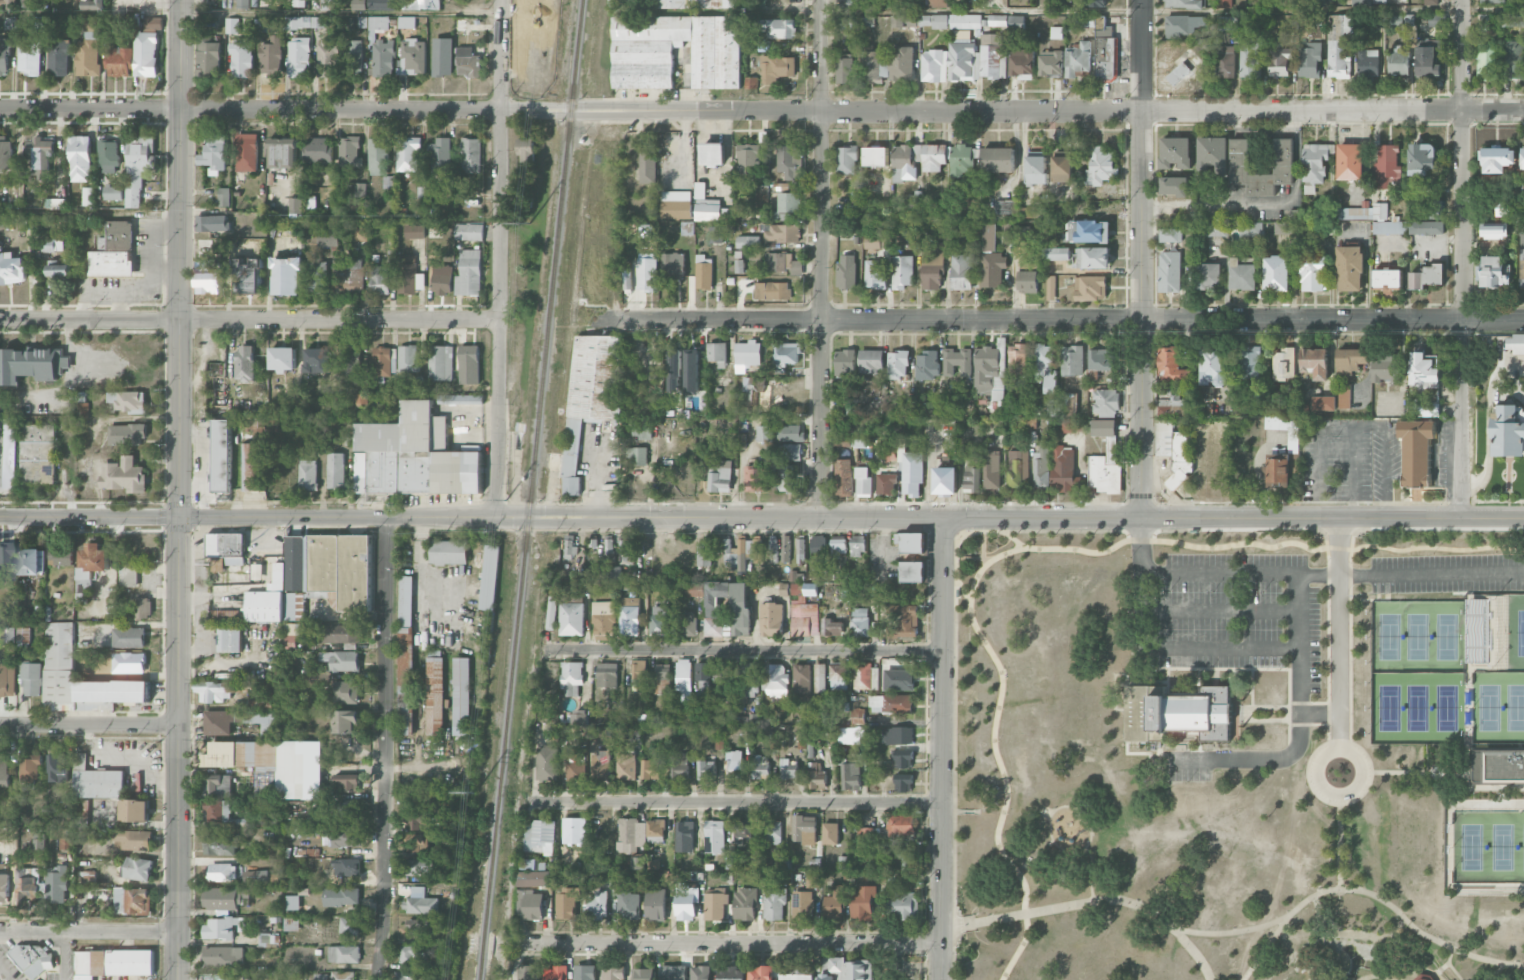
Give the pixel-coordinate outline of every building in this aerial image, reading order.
[(82,0),(82,10),(104,9),(103,0),(94,0),(82,0)] [(249,8),(249,0),(236,0),(237,9),(249,8)] [(336,10),(336,0),(324,0),(324,10),(336,10)] [(365,9),(366,0),(353,0),(352,9),(365,9)] [(369,10),(395,11),(395,0),(369,0),(369,10)] [(441,0),(404,0),(404,9),(440,10),(441,0)] [(621,8),(737,8),(737,0),(621,0),(621,8)] [(1165,7),(1201,8),(1201,0),(1165,0),(1165,7)] [(1217,7),(1233,8),(1233,0),(1217,0),(1217,7)] [(1445,13),(1428,12),(1428,27),(1445,27),(1445,13)] [(919,16),(919,26),(933,25),(933,29),(948,29),(947,14),(919,16)] [(950,28),(980,28),(980,15),(950,14),(950,28)] [(891,27),(902,28),(903,16),(892,15),(891,27)] [(1024,30),(1024,15),(988,16),(988,27),(1007,26),(1007,30),(1024,30)] [(1410,15),(1389,16),(1389,27),(1405,27),(1405,22),(1411,22),(1410,15)] [(389,30),(389,17),(369,16),(368,40),(374,40),(375,30),(389,30)] [(613,88),(673,88),(673,47),(684,47),(684,41),(692,40),(692,89),(740,89),(739,16),(612,17),(613,88)] [(1166,16),(1166,38),(1181,38),(1181,35),(1194,34),(1194,27),(1205,27),(1205,16),(1166,16)] [(1233,30),(1233,16),(1217,17),(1217,30),(1233,30)] [(15,30),(16,17),(4,17),(3,29),(15,30)] [(162,17),(143,18),(144,30),(163,29),(162,17)] [(367,17),(353,17),(353,27),(367,27),(367,17)] [(415,28),(415,17),(398,17),(398,28),(415,28)] [(238,34),(239,18),(226,18),(225,33),(238,34)] [(254,31),(268,32),(268,19),(255,19),(254,31)] [(768,38),(796,38),(796,19),(755,19),(755,30),(768,30),(768,38)] [(109,27),(117,27),(117,30),(130,30),(130,21),(109,21),(109,27)] [(1095,79),(1116,80),(1117,37),(1112,37),(1112,28),(1096,28),(1095,79)] [(76,75),(99,76),(100,32),(85,32),(85,41),(77,41),(76,75)] [(134,76),(157,77),(158,32),(135,32),(134,76)] [(1001,34),(980,34),(980,78),(1006,78),(1005,55),(1002,55),(1001,34)] [(220,69),(221,42),(211,42),(212,35),(198,35),(198,69),(220,69)] [(260,43),(259,75),(280,76),(282,35),(270,35),(270,44),(260,43)] [(10,38),(0,38),(0,74),(9,75),(10,38)] [(453,38),(433,38),(433,76),(453,76),(453,38)] [(1240,79),(1258,79),(1258,38),(1239,39),(1240,79)] [(289,77),(310,77),(309,39),(288,40),(289,77)] [(374,76),(395,76),(394,41),(383,41),(383,39),(373,39),(374,76)] [(48,76),(69,75),(69,40),(47,41),(48,76)] [(253,77),(252,40),(231,40),(231,77),(253,77)] [(338,76),(336,40),(317,41),(318,76),(338,76)] [(344,40),(343,76),(362,76),(363,40),(344,40)] [(401,40),(402,74),(426,74),(425,40),(401,40)] [(1414,47),(1415,77),(1441,76),(1441,64),(1433,64),(1433,48),(1440,48),(1440,40),(1433,41),(1433,46),(1414,47)] [(980,68),(975,68),(975,41),(949,42),(949,80),(980,80),(980,68)] [(1065,78),(1076,78),(1076,71),(1090,71),(1090,42),(1074,41),(1073,48),(1066,48),(1065,78)] [(1320,42),(1300,41),(1299,76),(1319,76),(1320,42)] [(1505,41),(1506,79),(1523,79),(1523,41),(1505,41)] [(1273,43),(1279,43),(1279,47),(1293,47),(1293,60),(1289,60),(1288,76),(1269,76),(1269,48),(1273,48),(1273,43)] [(18,70),(28,71),(27,76),(40,76),(40,44),(18,44),(18,70)] [(1387,51),(1388,76),(1408,75),(1407,52),(1400,52),(1400,45),(1392,45),(1393,51),(1387,51)] [(473,47),(457,46),(457,76),(480,76),(480,55),(472,55),(473,47)] [(1234,46),(1216,46),(1217,78),(1235,77),(1234,46)] [(132,47),(106,47),(106,77),(132,76),(132,47)] [(914,47),(890,47),(891,80),(914,80),(914,47)] [(1496,79),(1495,47),(1476,48),(1477,79),(1496,79)] [(1033,78),(1034,50),(1010,49),(1009,77),(1033,78)] [(922,50),(921,82),(947,82),(947,51),(922,50)] [(1038,75),(1062,76),(1062,51),(1039,50),(1038,75)] [(1357,50),(1357,76),(1378,75),(1377,50),(1357,50)] [(796,76),(796,56),(762,56),(763,85),(779,84),(779,77),(796,76)] [(837,83),(851,83),(851,57),(837,58),(837,83)] [(1183,61),(1165,77),(1173,85),(1190,69),(1183,61)] [(544,92),(545,77),(534,77),(533,92),(544,92)] [(237,171),(256,172),(258,134),(238,133),(237,171)] [(91,136),(69,136),(70,182),(91,182),(91,136)] [(126,207),(141,208),(142,171),(153,171),(153,153),(154,153),(155,136),(144,136),(144,144),(128,143),(126,207)] [(0,137),(0,171),(12,171),(12,137),(0,137)] [(360,137),(340,137),(340,168),(363,168),(363,158),(359,158),(360,137)] [(369,138),(369,175),(390,175),(390,137),(369,138)] [(450,137),(436,138),(436,143),(430,144),(431,176),(451,175),(450,137)] [(1161,138),(1190,137),(1190,158),(1192,158),(1192,169),(1180,169),(1180,162),(1172,162),(1172,168),(1160,169),(1159,157),(1162,156),(1161,138)] [(1199,137),(1227,137),(1227,176),(1217,176),(1217,166),(1210,166),(1209,176),(1198,176),(1199,137)] [(28,173),(39,173),(39,179),(50,179),(49,156),(54,156),(54,141),(42,141),(42,138),(27,138),(28,173)] [(227,138),(205,138),(205,155),(197,155),(196,165),(210,165),(209,176),(219,176),(219,171),(226,171),(227,138)] [(297,168),(297,138),(269,139),(270,168),(297,168)] [(333,163),(334,139),(306,138),(305,162),(333,163)] [(482,139),(463,138),(462,172),(481,173),(482,139)] [(518,161),(534,161),(533,138),(517,139),(518,161)] [(420,139),(398,139),(397,171),(419,172),(420,139)] [(1294,139),(1275,139),(1275,174),(1250,174),(1251,139),(1231,139),(1230,184),(1248,184),(1248,195),(1277,196),(1277,184),(1294,184),(1294,139)] [(100,173),(119,173),(118,140),(99,141),(100,173)] [(1409,142),(1435,143),(1435,168),(1429,168),(1428,176),(1408,176),(1409,142)] [(724,143),(702,143),(702,166),(725,166),(724,143)] [(1336,143),(1303,143),(1304,181),(1306,181),(1306,186),(1304,186),(1304,195),(1316,194),(1315,184),(1323,184),(1323,176),(1326,176),(1326,164),(1324,164),(1324,161),(1330,161),(1330,155),(1336,155),(1336,143)] [(1338,143),(1362,143),(1362,179),(1338,179),(1338,143)] [(737,144),(736,172),(759,173),(760,145),(737,144)] [(785,172),(784,180),(801,181),(801,146),(777,145),(777,172),(785,172)] [(922,145),(894,145),(893,181),(915,182),(916,161),(922,161),(922,145)] [(923,171),(941,172),(941,164),(950,164),(950,145),(923,145),(923,171)] [(1398,145),(1377,145),(1377,161),(1372,163),(1372,175),(1375,175),(1375,189),(1389,189),(1389,183),(1402,183),(1402,164),(1398,164),(1398,145)] [(858,146),(837,146),(836,174),(858,174),(858,146)] [(951,177),(963,177),(963,173),(973,173),(973,158),(976,158),(976,146),(951,146),(951,177)] [(1114,152),(1107,152),(1107,146),(1091,146),(1091,170),(1085,170),(1086,186),(1103,185),(1103,179),(1118,179),(1118,168),(1114,168),(1114,152)] [(865,167),(888,166),(887,147),(864,148),(865,167)] [(1015,148),(982,148),(982,172),(1014,172),(1015,148)] [(1483,148),(1482,173),(1504,173),(1504,165),(1515,165),(1516,149),(1483,148)] [(1047,184),(1047,151),(1026,152),(1027,184),(1047,184)] [(657,183),(656,153),(639,153),(640,183),(657,183)] [(1073,157),(1054,156),(1053,183),(1073,183),(1073,157)] [(1160,176),(1160,194),(1178,194),(1178,198),(1188,198),(1188,176),(1160,176)] [(105,200),(123,199),(122,185),(104,186),(105,200)] [(767,186),(755,185),(755,204),(767,204),(767,186)] [(94,205),(94,187),(83,187),(83,205),(94,205)] [(230,207),(230,188),(218,188),(217,206),(230,207)] [(690,192),(662,191),(661,219),(684,219),(684,210),(689,211),(690,192)] [(786,221),(786,213),(799,213),(799,193),(778,192),(778,211),(771,211),(771,220),(786,221)] [(302,198),(289,198),(290,214),(302,214),(302,198)] [(65,209),(65,200),(47,199),(46,208),(65,209)] [(1016,213),(1016,201),(995,201),(995,214),(1016,213)] [(1442,201),(1431,201),(1430,217),(1441,217),(1442,201)] [(1387,203),(1373,203),(1373,208),(1338,208),(1338,220),(1388,219),(1387,203)] [(198,232),(230,231),(230,214),(197,216),(198,232)] [(1110,221),(1069,220),(1068,242),(1110,243),(1110,221)] [(133,250),(133,221),(107,221),(106,249),(133,250)] [(1373,234),(1405,233),(1405,221),(1373,222),(1373,234)] [(1409,222),(1409,234),(1444,234),(1444,221),(1409,222)] [(1208,237),(1226,236),(1226,222),(1207,223),(1208,237)] [(1262,222),(1239,223),(1239,237),(1263,236),(1262,222)] [(1274,222),(1274,234),(1295,234),(1295,222),(1274,222)] [(981,251),(995,251),(996,224),(982,223),(981,251)] [(1507,223),(1480,223),(1480,238),(1507,238),(1507,223)] [(456,224),(455,240),(483,241),(483,224),(456,224)] [(799,242),(799,225),(760,224),(760,232),(765,232),(764,241),(799,242)] [(405,225),(405,239),(425,238),(424,225),(405,225)] [(1003,243),(1015,244),(1015,225),(1004,225),(1003,243)] [(722,226),(709,227),(710,243),(723,243),(722,226)] [(338,245),(338,228),(318,228),(318,245),(338,245)] [(1159,229),(1180,229),(1180,242),(1159,242),(1159,229)] [(865,249),(880,249),(881,234),(865,233),(865,249)] [(737,236),(737,248),(760,248),(760,236),(737,236)] [(42,251),(63,252),(63,240),(42,239),(42,251)] [(942,290),(942,254),(950,254),(950,242),(922,242),(921,289),(942,290)] [(1337,246),(1337,279),(1342,279),(1342,290),(1361,290),(1361,272),(1364,272),(1364,253),(1362,253),(1362,246),(1337,246)] [(1070,260),(1069,248),(1044,248),(1044,260),(1070,260)] [(1110,268),(1110,248),(1079,248),(1079,269),(1110,268)] [(460,276),(455,276),(454,295),(481,295),(482,250),(461,249),(460,276)] [(89,252),(89,276),(133,275),(133,251),(89,252)] [(1179,291),(1180,251),(1160,251),(1159,291),(1179,291)] [(25,283),(24,257),(14,258),(14,252),(0,252),(0,284),(25,283)] [(792,252),(767,253),(767,271),(789,271),(789,275),(803,275),(803,260),(792,260),(792,252)] [(637,290),(656,291),(658,254),(639,253),(637,290)] [(663,254),(663,278),(684,278),(684,253),(663,254)] [(981,287),(1001,287),(1001,269),(1007,269),(1007,253),(980,253),(981,287)] [(951,290),(972,289),(971,254),(951,255),(951,290)] [(856,255),(838,255),(838,289),(856,289),(856,255)] [(1272,255),(1272,257),(1264,257),(1264,292),(1289,292),(1289,258),(1280,258),(1280,255),(1272,255)] [(1302,255),(1301,282),(1303,282),(1303,291),(1324,292),(1325,256),(1302,255)] [(425,273),(416,273),(416,256),(398,256),(398,294),(417,294),(417,289),(424,289),(425,273)] [(696,289),(712,289),(712,256),(696,256),(696,289)] [(913,285),(912,256),(892,256),(893,290),(906,289),(905,285),(913,285)] [(1480,280),(1481,264),(1483,264),(1483,256),(1501,256),(1501,264),(1503,264),(1504,274),(1505,274),(1510,275),(1510,284),(1500,285),(1500,287),(1481,287),(1480,280)] [(301,295),(302,257),(271,257),(271,268),(273,268),(273,294),(301,295)] [(340,293),(363,293),(364,258),(340,257),(340,293)] [(1255,265),(1239,264),(1238,257),(1230,257),(1229,289),(1255,290),(1255,265)] [(261,292),(261,259),(236,259),(235,292),(261,292)] [(196,260),(197,294),(222,293),(221,260),(196,260)] [(327,293),(328,261),(308,260),(307,292),(327,293)] [(866,261),(866,288),(886,288),(885,261),(866,261)] [(1220,263),(1198,263),(1199,289),(1221,289),(1220,263)] [(1409,272),(1409,290),(1425,290),(1425,284),(1444,284),(1443,263),(1434,263),(1434,266),(1424,266),(1424,272),(1409,272)] [(72,264),(49,265),(50,287),(61,287),(60,280),(72,280),(72,264)] [(453,266),(434,265),(433,293),(452,294),(453,266)] [(389,294),(390,268),(371,267),(370,293),(389,294)] [(624,289),(632,289),(631,268),(623,268),(624,289)] [(1374,270),(1374,290),(1384,290),(1384,293),(1391,293),(1391,290),(1401,290),(1401,270),(1374,270)] [(1038,293),(1039,271),(1019,271),(1018,293),(1038,293)] [(1075,301),(1107,300),(1106,276),(1075,277),(1075,301)] [(756,282),(755,299),(790,300),(790,283),(756,282)] [(618,423),(623,337),(572,334),(564,495),(580,496),(581,477),(579,477),(582,421),(618,423)] [(1507,335),(1507,353),(1523,353),(1523,335),(1507,335)] [(708,342),(708,369),(727,369),(727,343),(708,342)] [(761,342),(735,342),(736,373),(746,373),(746,366),(762,366),(761,342)] [(800,343),(775,343),(774,368),(785,368),(785,363),(799,363),(800,343)] [(1010,344),(1009,371),(1027,372),(1027,345),(1010,344)] [(236,381),(255,382),(255,345),(236,345),(236,381)] [(360,345),(341,345),(340,378),(359,378),(360,345)] [(399,372),(419,371),(418,345),(398,345),(399,372)] [(453,381),(454,346),(430,345),(429,380),(453,381)] [(479,371),(478,345),(459,346),(460,372),(479,371)] [(1058,393),(1058,370),(1053,370),(1053,345),(1038,345),(1039,383),(1045,383),(1045,393),(1058,393)] [(1083,375),(1083,346),(1067,346),(1067,375),(1083,375)] [(1249,378),(1261,378),(1260,346),(1248,346),(1249,378)] [(295,347),(269,348),(270,370),(295,369),(295,347)] [(369,375),(392,375),(391,347),(373,348),(373,359),(368,359),(369,375)] [(1005,401),(1005,362),(999,362),(999,347),(976,347),(976,395),(992,395),(992,401),(1005,401)] [(1180,347),(1158,347),(1157,373),(1165,373),(1165,381),(1192,381),(1192,369),(1180,369),(1180,347)] [(1295,347),(1283,347),(1283,352),(1273,352),(1273,379),(1295,378),(1295,347)] [(328,348),(305,348),(305,373),(328,373),(328,348)] [(1328,349),(1301,348),(1301,372),(1314,373),(1314,381),(1327,381),(1328,349)] [(1202,349),(1201,386),(1227,387),(1227,350),(1202,349)] [(1369,363),(1369,349),(1337,350),(1337,377),(1352,377),(1352,371),(1360,371),(1360,364),(1369,363)] [(1,386),(20,386),(20,376),(36,376),(36,381),(58,381),(58,375),(65,375),(65,367),(72,367),(72,357),(64,357),(64,350),(1,350),(1,386)] [(855,350),(836,350),(836,377),(855,378),(855,350)] [(883,350),(860,350),(860,374),(884,374),(883,350)] [(944,376),(971,376),(972,350),(944,350),(944,376)] [(1089,371),(1113,371),(1113,350),(1088,350),(1089,371)] [(909,351),(889,351),(888,378),(908,379),(909,351)] [(939,351),(917,351),(917,379),(939,379),(939,351)] [(1411,393),(1427,393),(1427,388),(1438,388),(1438,354),(1411,354),(1411,393)] [(1374,383),(1402,382),(1401,357),(1373,357),(1374,383)] [(765,393),(765,377),(743,377),(742,391),(749,392),(748,411),(758,411),(759,393),(765,393)] [(1350,409),(1351,384),(1338,384),(1338,408),(1350,409)] [(1155,455),(1169,456),(1173,459),(1172,475),(1165,485),(1175,492),(1193,469),(1193,462),(1187,462),(1189,432),(1172,431),(1173,417),(1186,418),(1189,415),(1190,399),(1180,399),(1180,388),(1170,388),(1169,399),(1158,399),(1155,455)] [(1117,389),(1093,390),(1093,403),(1092,403),(1093,415),(1118,414),(1117,389)] [(145,412),(145,392),(107,392),(107,403),(115,403),(115,412),(145,412)] [(1075,415),(1076,393),(1063,392),(1063,403),(1047,402),(1047,414),(1075,415)] [(883,405),(884,393),(874,393),(873,404),(883,405)] [(483,395),(438,394),(438,403),(483,404),(483,395)] [(1336,410),(1336,396),(1313,397),(1313,411),(1336,410)] [(366,493),(482,493),(482,451),(447,451),(447,416),(433,416),(433,399),(402,399),(402,423),(355,423),(355,451),(367,451),(366,493)] [(1439,417),(1439,403),(1414,402),(1413,416),(1439,417)] [(1521,412),(1521,405),(1497,405),(1498,412),(1492,412),(1492,456),(1523,455),(1523,412),(1521,412)] [(1060,432),(1084,433),(1085,419),(1061,417),(1060,432)] [(15,418),(4,418),(4,444),(14,444),(15,418)] [(231,420),(214,419),(213,490),(230,491),(231,420)] [(1089,456),(1089,487),(1098,487),(1098,493),(1118,493),(1117,420),(1092,420),(1092,437),(1106,437),(1106,456),(1089,456)] [(1435,421),(1399,421),(1399,438),(1404,438),(1403,487),(1430,487),(1430,438),(1435,438),(1435,421)] [(652,439),(652,422),(633,422),(633,439),(652,439)] [(54,424),(18,425),(19,484),(55,484),(54,424)] [(145,445),(145,425),(109,424),(108,445),(145,445)] [(803,441),(803,425),(778,426),(778,441),(803,441)] [(771,426),(757,426),(757,442),(771,442),(771,426)] [(871,438),(852,439),(852,448),(871,447),(871,438)] [(1035,452),(1034,486),(1049,487),(1050,439),(1039,439),(1039,452),(1035,452)] [(240,491),(264,492),(265,444),(242,443),(240,491)] [(802,445),(780,444),(779,460),(801,460),(802,445)] [(1053,446),(1052,490),(1073,491),(1073,484),(1077,485),(1078,476),(1074,476),(1075,447),(1053,446)] [(647,465),(647,447),(626,448),(626,457),(632,457),(632,466),(647,465)] [(983,488),(1000,489),(1001,451),(985,450),(983,488)] [(1008,488),(1017,488),(1017,480),(1020,480),(1020,467),(1028,467),(1028,450),(1007,451),(1008,488)] [(343,453),(325,453),(326,490),(344,489),(343,453)] [(903,494),(922,494),(922,453),(904,453),(903,494)] [(146,493),(146,467),(135,466),(135,455),(121,455),(121,463),(101,463),(101,488),(128,489),(128,493),(146,493)] [(297,489),(316,490),(316,460),(298,460),(297,489)] [(836,495),(853,494),(851,461),(835,461),(836,495)] [(779,466),(779,491),(797,491),(797,465),(779,466)] [(980,493),(981,467),(965,466),(964,492),(980,493)] [(732,492),(733,467),(709,467),(708,491),(732,492)] [(746,491),(769,491),(769,467),(746,468),(746,491)] [(956,468),(936,467),(935,494),(956,494),(956,468)] [(871,468),(857,468),(858,495),(872,494),(871,468)] [(894,483),(898,484),(898,474),(878,474),(877,495),(894,495),(894,483)] [(14,476),(4,476),(4,488),(13,489),(14,476)] [(356,493),(364,493),(364,482),(355,482),(356,493)] [(226,565),(244,565),(244,534),(206,533),(206,557),(226,557),(226,565)] [(895,543),(902,544),(902,553),(925,553),(926,533),(895,533),(895,543)] [(369,535),(283,535),(284,562),(273,562),(273,583),(267,583),(267,591),(245,592),(245,621),(296,621),(296,591),(338,591),(338,611),(370,610),(369,535)] [(564,558),(578,558),(578,546),(574,546),(574,535),(565,535),(564,558)] [(782,562),(790,562),(790,536),(782,535),(782,562)] [(812,550),(825,549),(823,535),(811,536),(812,550)] [(850,556),(865,557),(865,536),(851,535),(850,556)] [(738,540),(738,548),(731,548),(730,538),(723,538),(724,569),(746,569),(746,554),(753,554),(753,539),(738,540)] [(606,557),(614,556),(613,539),(605,539),(606,557)] [(620,539),(621,563),(633,562),(632,539),(620,539)] [(777,539),(769,539),(769,555),(777,555),(777,539)] [(797,539),(797,562),(805,562),(805,539),(797,539)] [(844,539),(831,539),(832,559),(845,559),(844,539)] [(468,541),(431,541),(430,564),(468,564),(468,541)] [(110,571),(111,550),(103,550),(103,543),(88,543),(88,550),(82,550),(81,567),(77,567),(76,604),(89,604),(90,579),(96,579),(96,571),(110,571)] [(11,544),(0,544),(0,575),(11,575),(11,544)] [(481,609),(496,610),(500,545),(485,545),(481,609)] [(49,565),(74,566),(74,548),(49,547),(49,565)] [(21,575),(45,575),(45,549),(20,549),(21,575)] [(925,562),(899,562),(898,582),(925,582),(925,562)] [(621,567),(604,567),(604,581),(621,581),(621,567)] [(398,735),(412,735),(414,576),(400,576),(398,735)] [(704,636),(722,637),(723,598),(730,598),(730,582),(705,581),(704,636)] [(685,597),(703,596),(702,582),(684,583),(685,597)] [(732,636),(751,635),(750,606),(747,606),(747,582),(731,583),(732,636)] [(818,603),(806,603),(805,596),(817,596),(817,583),(790,584),(791,598),(792,636),(818,636),(818,603)] [(562,601),(566,601),(566,596),(572,596),(572,585),(562,585),(562,601)] [(135,597),(134,619),(151,620),(152,598),(135,597)] [(639,636),(640,598),(621,597),(620,636),(639,636)] [(1489,599),(1467,599),(1467,663),(1489,663),(1489,599)] [(593,602),(594,640),(615,639),(615,602),(593,602)] [(560,635),(584,636),(585,603),(561,603),(560,635)] [(760,603),(760,635),(782,635),(782,603),(760,603)] [(902,629),(888,628),(888,637),(918,638),(918,605),(902,605),(902,629)] [(669,636),(670,606),(652,606),(651,636),(669,636)] [(851,637),(869,637),(869,608),(851,608),(851,637)] [(678,636),(696,636),(696,612),(678,612),(678,636)] [(843,618),(821,618),(822,636),(843,635),(843,618)] [(149,681),(74,681),(74,622),(46,622),(46,710),(111,710),(111,703),(149,703),(149,681)] [(304,635),(304,624),(284,623),(284,647),(297,647),(297,635),(304,635)] [(360,624),(316,623),(316,642),(344,643),(344,649),(359,649),(360,624)] [(0,627),(0,644),(16,644),(15,626),(0,627)] [(17,628),(18,647),(30,647),(30,627),(17,628)] [(113,647),(145,648),(145,628),(113,627),(113,647)] [(242,652),(241,627),(219,628),(219,652),(242,652)] [(359,672),(359,652),(319,651),(319,661),(330,661),(330,672),(359,672)] [(444,736),(445,699),(443,699),(444,651),(428,651),(427,736),(444,736)] [(145,673),(146,654),(110,653),(110,673),(145,673)] [(453,736),(470,736),(470,657),(454,657),(453,736)] [(676,694),(681,694),(681,704),(691,705),(692,659),(677,659),(676,694)] [(584,662),(563,662),(562,696),(579,697),(579,685),(583,685),(584,662)] [(739,663),(740,684),(745,684),(746,692),(759,692),(758,662),(739,663)] [(42,663),(22,663),(23,696),(42,695),(42,663)] [(618,663),(598,663),(598,687),(617,688),(618,663)] [(710,663),(697,663),(698,695),(710,695),(710,663)] [(815,692),(825,692),(826,664),(815,663),(815,692)] [(0,664),(0,697),(9,697),(9,687),(17,686),(16,664),(0,664)] [(670,664),(655,664),(655,693),(669,693),(670,664)] [(789,673),(785,673),(785,665),(764,664),(763,691),(768,691),(768,698),(788,698),(789,673)] [(811,664),(794,664),(794,701),(811,702),(811,664)] [(847,664),(830,665),(831,690),(848,689),(847,664)] [(879,664),(855,664),(855,689),(878,689),(879,664)] [(647,686),(647,665),(632,665),(632,686),(647,686)] [(914,690),(914,670),(885,669),(885,689),(914,690)] [(195,682),(194,692),(201,692),(200,701),(239,702),(239,699),(247,699),(247,692),(276,693),(276,681),(260,681),(261,675),(230,674),(230,682),(195,682)] [(334,682),(334,703),(359,703),(359,681),(334,682)] [(1201,730),(1201,738),(1229,738),(1228,685),(1201,685),(1201,691),(1150,691),(1150,682),(1126,682),(1127,740),(1162,740),(1162,730),(1201,730)] [(912,695),(870,695),(870,713),(912,712),(912,695)] [(852,722),(864,722),(863,708),(852,709),(852,722)] [(232,735),(232,722),(236,722),(236,710),(206,711),(206,735),(232,735)] [(354,734),(354,725),(359,725),(359,711),(333,710),(333,733),(354,734)] [(589,725),(589,710),(574,710),(574,725),(589,725)] [(243,722),(263,722),(262,734),(274,735),(275,713),(243,712),(243,722)] [(864,745),(865,728),(838,727),(838,744),(864,745)] [(913,743),(913,727),(878,728),(879,743),(913,743)] [(211,742),(211,754),(203,754),(203,767),(259,767),(259,774),(279,773),(279,799),(305,799),(305,758),(312,758),(311,741),(211,742)] [(537,747),(537,780),(558,780),(558,747),(537,747)] [(610,780),(611,751),(593,750),(592,780),(610,780)] [(894,768),(913,768),(913,750),(894,750),(894,768)] [(1523,784),(1523,750),(1471,750),(1471,783),(1523,784)] [(725,751),(726,770),(743,770),(743,751),(725,751)] [(124,798),(125,771),(88,770),(88,753),(75,752),(74,797),(124,798)] [(617,753),(618,779),(635,779),(635,753),(617,753)] [(671,760),(670,777),(688,777),(688,753),(677,753),(677,760),(671,760)] [(9,754),(0,754),(0,786),(8,787),(9,754)] [(49,754),(49,781),(67,782),(68,754),(49,754)] [(20,780),(40,780),(40,755),(21,755),(20,780)] [(641,779),(659,779),(659,759),(642,758),(641,779)] [(751,779),(761,779),(761,776),(769,776),(769,758),(752,758),(751,779)] [(781,758),(780,779),(797,779),(798,758),(781,758)] [(698,780),(715,780),(715,761),(698,761),(698,780)] [(566,762),(567,781),(585,780),(585,762),(566,762)] [(809,789),(827,789),(826,771),(821,771),(821,762),(808,762),(809,789)] [(841,763),(843,789),(853,788),(857,790),(861,790),(859,762),(841,763)] [(911,773),(895,774),(895,792),(912,791),(911,773)] [(358,774),(333,774),(333,793),(358,792),(358,774)] [(232,796),(231,775),(223,775),(223,779),(203,780),(204,797),(232,796)] [(360,817),(360,799),(333,800),(333,817),(360,817)] [(149,821),(149,800),(122,800),(122,821),(149,821)] [(205,823),(231,822),(230,802),(205,802),(205,823)] [(915,833),(914,815),(887,815),(888,834),(915,833)] [(406,817),(406,829),(437,828),(436,816),(425,816),(425,817),(406,817)] [(816,843),(817,816),(793,816),(793,843),(816,843)] [(563,817),(563,843),(586,842),(586,817),(563,817)] [(637,818),(618,818),(619,853),(635,853),(635,846),(646,846),(646,822),(637,823),(637,818)] [(524,853),(555,853),(556,821),(525,820),(524,853)] [(665,820),(648,820),(648,841),(664,842),(665,820)] [(725,821),(705,820),(704,853),(724,853),(725,821)] [(677,821),(677,851),(692,851),(693,821),(677,821)] [(781,844),(782,821),(765,821),(764,844),(781,844)] [(751,838),(752,823),(735,823),(735,843),(744,843),(744,837),(751,838)] [(823,823),(823,843),(838,844),(838,823),(823,823)] [(360,827),(332,827),(332,846),(360,847),(360,827)] [(874,827),(862,827),(862,843),(874,843),(874,827)] [(152,831),(115,830),(115,850),(151,850),(152,831)] [(407,852),(429,851),(428,834),(406,834),(407,852)] [(236,855),(236,835),(204,835),(204,856),(236,855)] [(70,838),(60,837),(59,849),(70,849),(70,838)] [(150,881),(153,859),(127,856),(126,866),(121,865),(120,877),(150,881)] [(633,869),(645,869),(645,856),(632,857),(633,869)] [(360,876),(360,859),(336,859),(336,877),(360,876)] [(406,875),(434,875),(434,859),(406,859),(406,875)] [(208,864),(208,881),(241,882),(242,864),(208,864)] [(67,902),(66,871),(58,872),(58,867),(46,867),(47,903),(67,902)] [(16,900),(36,901),(37,868),(17,868),(16,900)] [(244,883),(268,882),(268,870),(244,871),(244,883)] [(551,871),(516,871),(516,886),(550,886),(551,871)] [(8,874),(0,874),(0,902),(8,902),(8,874)] [(806,887),(820,888),(820,874),(806,874),(806,887)] [(697,920),(697,888),(690,887),(690,883),(676,883),(675,920),(697,920)] [(824,896),(825,919),(846,918),(845,885),(833,885),(833,896),(824,896)] [(873,897),(876,897),(877,886),(852,885),(851,920),(872,920),(873,897)] [(439,898),(426,898),(426,887),(411,886),(411,900),(405,899),(404,913),(438,914),(439,898)] [(557,894),(557,919),(576,919),(576,901),(579,901),(579,887),(563,888),(563,893),(557,894)] [(705,920),(725,920),(724,903),(727,903),(727,887),(714,888),(715,892),(704,893),(705,920)] [(114,911),(129,911),(129,888),(114,888),(114,911)] [(151,889),(130,888),(129,914),(151,915),(151,889)] [(250,888),(203,888),(203,910),(240,910),(240,898),(250,898),(250,888)] [(359,888),(323,888),(323,906),(359,905),(359,888)] [(785,889),(764,888),(764,920),(785,920),(785,889)] [(544,894),(534,894),(534,889),(517,889),(517,914),(524,914),(524,919),(543,920),(544,894)] [(647,889),(646,920),(665,921),(666,889),(647,889)] [(756,889),(734,889),(734,920),(756,920),(756,889)] [(608,891),(595,890),(595,897),(589,896),(588,919),(607,919),(608,891)] [(814,891),(793,891),(792,919),(814,919),(814,891)] [(640,919),(640,892),(618,892),(618,919),(640,919)] [(917,919),(918,894),(887,894),(886,918),(917,919)] [(299,896),(286,896),(287,910),(299,910),(299,896)] [(245,918),(205,917),(205,939),(235,940),(235,932),(245,932),(245,918)] [(360,918),(337,917),(336,934),(359,935),(360,918)] [(299,918),(284,918),(284,931),(299,931),(299,918)] [(430,935),(429,919),(407,920),(407,936),(430,935)] [(276,934),(259,934),(258,947),(276,947),(276,934)] [(54,954),(48,955),(48,946),(13,948),(14,975),(55,973),(54,954)] [(244,947),(203,946),(203,967),(243,967),(244,947)] [(360,963),(360,946),(328,946),(328,963),(360,963)] [(400,963),(415,963),(416,946),(400,946),(400,963)] [(77,979),(93,979),(93,975),(154,975),(154,950),(76,951),(77,979)] [(843,961),(843,957),(830,957),(830,974),(821,974),(821,979),(874,979),(874,962),(843,961)] [(519,965),(519,979),(537,979),(537,965),(519,965)] [(568,966),(545,965),(545,979),(568,979),(568,966)] [(574,965),(574,979),(595,979),(595,965),(574,965)] [(624,965),(602,965),(602,979),(624,979),(624,965)] [(660,966),(660,979),(686,979),(686,965),(660,966)] [(749,965),(749,979),(773,979),(774,966),(749,965)] [(814,965),(781,965),(781,979),(814,979),(814,965)] [(691,979),(710,979),(710,966),(691,966),(691,979)] [(745,969),(736,969),(736,967),(718,967),(718,979),(745,979),(745,969)] [(632,968),(632,979),(655,979),(655,969),(632,968)] [(332,971),(331,979),(355,979),(355,971),(332,971)] [(415,971),(395,972),(395,979),(415,979),(415,971)]
